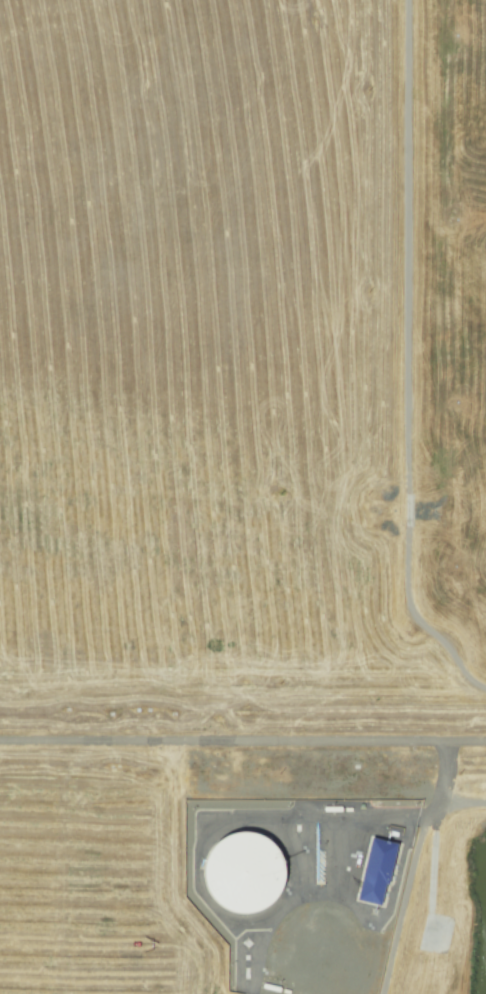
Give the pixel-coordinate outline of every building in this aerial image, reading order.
[(261,838),(273,845),(281,856),(285,869),(285,883),(280,896),(272,906),(260,913),(247,917),(234,916),(222,910),(212,901),(205,889),(203,876),(205,862),(211,850),(221,841),(234,835),(248,834),(261,838)] [(371,837),(399,843),(389,887),(384,886),(380,903),(357,898),(371,837)]
